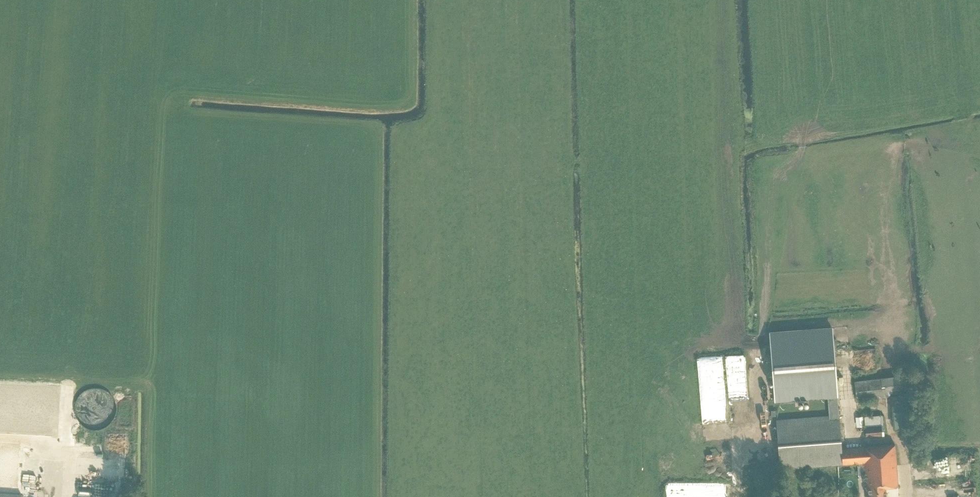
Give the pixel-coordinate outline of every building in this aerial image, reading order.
[(869,496),(886,496),(886,488),(899,487),(895,444),(842,448),(832,328),(770,333),(775,399),(828,395),(830,415),(777,419),(781,469),(857,463),(858,474),(865,473),(867,496),(869,496)] [(909,374),(854,381),(857,400),(892,396),(892,395),(912,393),(909,374)] [(51,399),(50,388),(35,389),(36,399),(51,399)] [(87,390),(82,393),(78,398),(76,403),(75,409),(75,410),(76,416),(79,421),(83,425),(87,428),(93,429),(99,429),(104,428),(109,425),(113,421),(115,416),(117,410),(117,408),(116,403),(114,398),(111,394),(107,391),(102,389),(97,388),(92,388),(87,390)] [(915,426),(912,393),(892,395),(892,396),(895,428),(915,426)] [(49,426),(48,408),(45,408),(44,402),(35,403),(36,426),(49,426)] [(878,415),(878,411),(870,412),(870,416),(864,416),(866,437),(884,435),(882,415),(878,415)] [(704,469),(709,469),(715,469),(720,466),(724,463),(727,458),(729,453),(730,448),(729,443),(727,438),(723,434),(719,431),(714,429),(709,428),(703,429),(698,431),(694,435),(691,440),(689,445),(688,451),(689,456),(692,460),(695,464),(699,467),(704,469)] [(928,457),(927,471),(935,471),(936,458),(928,457)] [(139,477),(139,461),(125,461),(125,476),(139,477)] [(951,481),(918,482),(918,496),(951,496),(951,481)]
